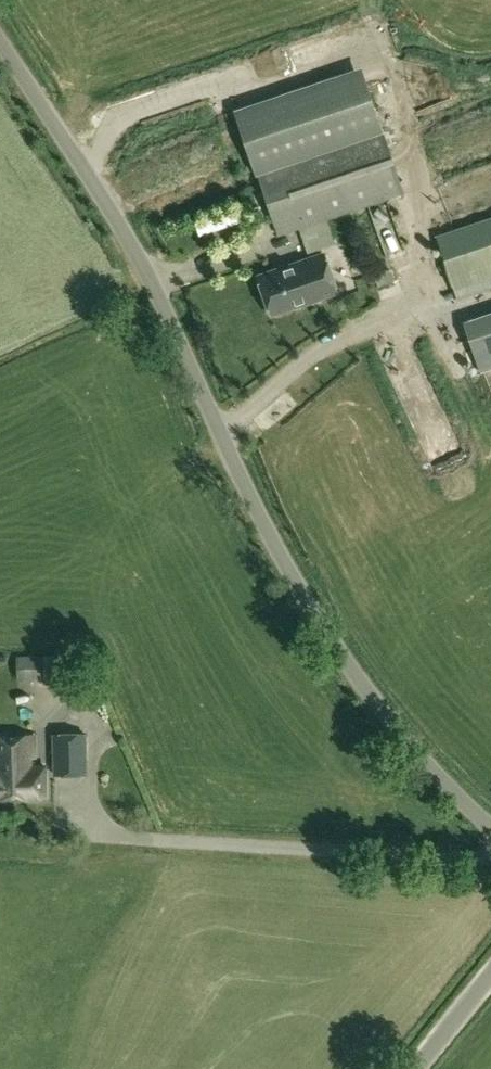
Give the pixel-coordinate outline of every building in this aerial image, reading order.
[(260,178),(386,135),(368,82),(242,125),(260,178)] [(405,194),(386,135),(260,178),(280,235),(302,228),(309,253),(337,242),(329,219),(405,194)] [(426,205),(438,242),(440,241),(454,289),(490,277),(490,182),(426,205)] [(338,291),(326,253),(260,275),(273,313),(310,300),(338,291)] [(468,313),(479,349),(490,346),(490,305),(468,313)] [(473,377),(464,358),(455,362),(464,382),(473,377)] [(452,424),(426,425),(428,447),(454,445),(452,424)] [(77,655),(49,655),(50,679),(78,679),(77,655)] [(39,680),(38,656),(11,657),(11,680),(39,680)] [(83,734),(51,733),(52,774),(83,773),(83,734)] [(46,796),(45,766),(29,767),(29,757),(34,757),(34,735),(0,736),(0,798),(46,796)]
